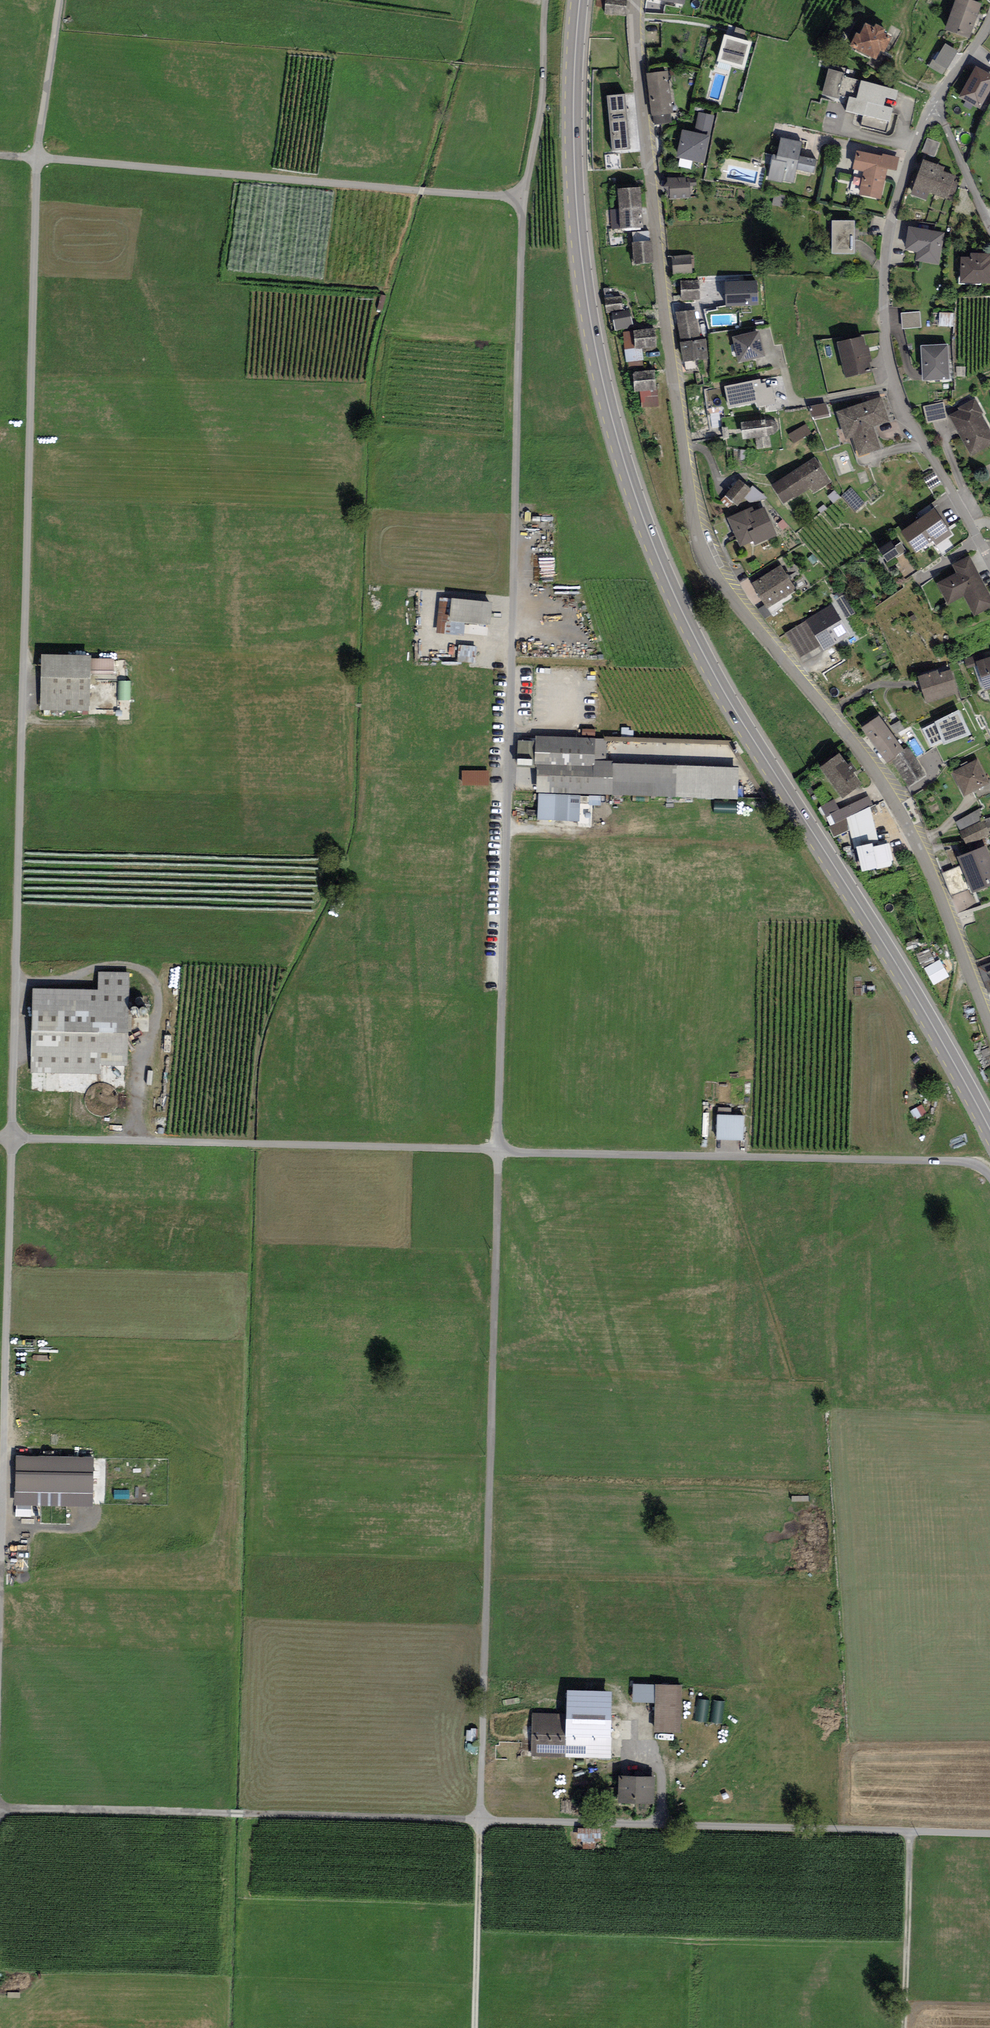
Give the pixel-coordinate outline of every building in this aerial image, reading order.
[(605,16),(626,17),(627,0),(605,0),(605,16)] [(967,0),(956,0),(945,32),(970,40),(982,5),(967,0)] [(864,25),(851,49),(879,64),(892,39),(864,25)] [(752,45),(725,37),(717,62),(745,70),(752,45)] [(957,52),(945,45),(935,63),(947,69),(957,52)] [(976,69),(959,98),(980,110),(989,93),(989,77),(976,69)] [(843,75),(828,71),(821,98),(840,102),(840,99),(847,101),(844,115),(863,120),(861,128),(887,135),(894,109),(884,106),(886,98),(894,100),(896,92),(842,78),(843,75)] [(668,74),(647,77),(652,118),(673,116),(668,74)] [(634,95),(607,97),(612,154),(639,151),(634,95)] [(694,134),(682,132),(676,159),(704,165),(715,116),(698,113),(694,134)] [(940,143),(928,138),(922,152),(935,157),(940,143)] [(801,144),(781,140),(777,157),(772,156),(767,181),(784,184),(784,182),(795,184),(798,171),(813,175),(816,161),(798,157),(801,144)] [(881,158),(856,153),(852,172),(864,174),(859,196),(881,200),(887,170),(896,172),(899,158),(882,155),(881,158)] [(944,169),(923,162),(914,190),(948,201),(956,176),(943,172),(944,169)] [(688,178),(668,180),(670,200),(690,198),(688,178)] [(640,189),(618,191),(621,231),(643,229),(640,189)] [(855,223),(832,222),(832,255),(855,256),(855,223)] [(945,233),(908,228),(905,252),(917,254),(916,262),(941,266),(945,233)] [(652,243),(633,244),(634,266),(653,265),(652,243)] [(960,259),(960,283),(989,284),(989,255),(970,255),(970,259),(960,259)] [(690,258),(671,260),(673,275),(692,273),(690,258)] [(698,281),(679,283),(681,303),(700,301),(698,281)] [(757,283),(725,284),(726,308),(758,306),(757,283)] [(622,297),(605,300),(607,314),(624,311),(622,297)] [(629,310),(611,315),(615,332),(634,327),(629,310)] [(695,310),(675,314),(680,340),(700,337),(695,310)] [(920,312),(902,312),(902,327),(921,326),(920,312)] [(713,324),(729,321),(727,313),(711,316),(713,324)] [(955,326),(955,313),(940,313),(940,326),(955,326)] [(655,330),(633,332),(635,351),(657,348),(655,330)] [(759,333),(733,339),(740,365),(766,358),(759,333)] [(873,369),(864,334),(837,340),(846,376),(873,369)] [(706,340),(679,344),(682,364),(708,360),(706,340)] [(948,343),(922,344),(923,379),(950,378),(948,343)] [(641,395),(641,409),(658,408),(656,373),(633,375),(634,396),(641,395)] [(760,381),(724,388),(729,411),(756,405),(757,409),(776,406),(773,388),(767,390),(766,384),(761,385),(760,381)] [(881,396),(836,410),(845,438),(853,435),(859,454),(880,447),(873,425),(889,420),(881,396)] [(976,396),(958,406),(960,408),(949,414),(971,454),(989,444),(989,430),(981,414),(984,412),(976,396)] [(825,402),(809,405),(812,416),(828,411),(825,402)] [(944,403),(924,407),(927,422),(947,418),(944,403)] [(765,420),(741,424),(743,440),(756,438),(758,449),(770,447),(769,436),(773,435),(778,431),(776,423),(770,420),(765,421),(765,420)] [(810,432),(805,424),(789,434),(794,442),(810,432)] [(831,481),(814,456),(771,485),(784,504),(810,486),(814,493),(831,481)] [(751,487),(738,477),(725,494),(738,503),(751,487)] [(865,502),(851,487),(841,496),(855,511),(865,502)] [(752,506),(728,516),(741,545),(753,540),(755,543),(778,533),(765,504),(754,509),(752,506)] [(951,534),(933,508),(902,530),(917,550),(932,539),(936,545),(951,534)] [(896,544),(883,552),(887,559),(900,551),(896,544)] [(970,554),(952,564),(956,571),(936,581),(948,604),(963,596),(974,616),(989,608),(989,593),(970,554)] [(795,589),(779,564),(751,581),(767,606),(795,589)] [(451,598),(439,597),(437,633),(467,636),(468,622),(491,624),(493,600),(451,597),(451,598)] [(849,632),(831,603),(784,632),(802,661),(849,632)] [(459,661),(476,663),(479,646),(461,644),(459,661)] [(92,653),(39,652),(38,707),(89,708),(90,672),(112,673),(112,657),(91,656),(92,653)] [(977,661),(986,689),(989,687),(989,657),(977,661)] [(936,669),(917,674),(926,702),(959,692),(951,667),(938,671),(936,669)] [(120,700),(131,700),(131,681),(120,681),(120,700)] [(936,721),(922,728),(932,745),(943,739),(944,742),(971,732),(958,709),(935,719),(936,721)] [(879,715),(862,727),(886,762),(891,760),(909,785),(924,773),(906,749),(904,750),(879,715)] [(607,738),(535,735),(534,764),(536,764),(535,792),(539,792),(538,818),(578,819),(580,792),(738,798),(739,765),(606,760),(607,738)] [(840,751),(820,765),(841,796),(862,782),(840,751)] [(952,770),(964,795),(989,782),(989,781),(978,757),(952,770)] [(490,785),(490,770),(463,770),(463,785),(490,785)] [(839,809),(834,797),(818,805),(834,836),(849,828),(853,845),(856,845),(873,841),(873,844),(878,843),(872,803),(868,795),(839,809)] [(960,829),(967,844),(989,833),(984,819),(960,829)] [(873,841),(856,845),(862,869),(894,862),(889,840),(878,843),(873,844),(873,841)] [(958,856),(973,891),(989,884),(989,851),(987,843),(958,856)] [(941,960),(925,968),(934,985),(950,976),(941,960)] [(97,987),(30,986),(29,1074),(101,1075),(101,1066),(128,1066),(129,970),(97,970),(97,987)] [(745,1141),(745,1115),(718,1115),(718,1141),(745,1141)] [(94,1457),(15,1456),(15,1489),(94,1490),(94,1457)] [(31,1515),(32,1505),(18,1504),(18,1514),(31,1515)] [(681,1686),(632,1685),(631,1703),(655,1703),(654,1732),(680,1732),(681,1686)] [(567,1715),(532,1714),(531,1757),(611,1760),(613,1690),(567,1688),(567,1715)] [(724,1721),(726,1700),(699,1697),(697,1719),(724,1721)] [(655,1776),(619,1775),(618,1804),(654,1805),(655,1776)] [(580,1827),(580,1838),(601,1838),(601,1827),(580,1827)]
